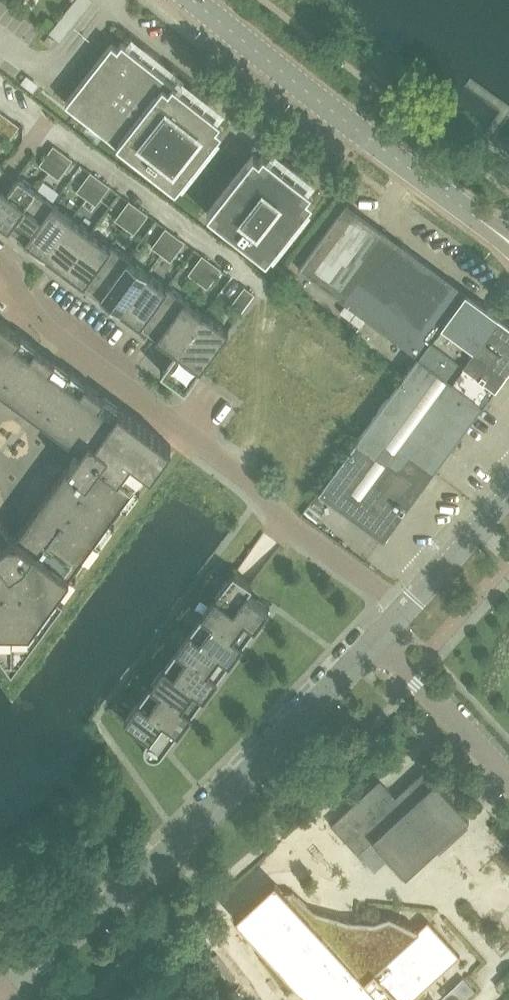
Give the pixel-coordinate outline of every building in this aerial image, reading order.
[(65,101),(89,121),(84,127),(97,137),(102,130),(175,188),(222,129),(216,124),(221,119),(204,106),(208,100),(194,89),(190,94),(153,65),(157,60),(143,49),(139,54),(122,41),(117,47),(111,42),(65,101)] [(0,111),(0,112),(0,132),(10,118),(0,111)] [(10,118),(0,132),(0,140),(5,144),(19,125),(10,118)] [(63,152),(53,145),(39,164),(49,171),(63,152)] [(72,159),(63,152),(49,171),(58,178),(72,159)] [(253,154),(207,213),(266,259),(312,200),(307,196),(311,190),(294,177),(299,171),(285,160),(280,166),(263,152),(259,158),(253,154)] [(100,178),(90,171),(76,190),(86,197),(100,178)] [(8,227),(36,188),(18,175),(6,191),(0,187),(0,221),(8,227)] [(109,185),(100,178),(86,197),(95,204),(109,185)] [(53,201),(36,188),(8,227),(9,227),(25,239),(24,239),(25,239),(53,201)] [(138,207),(129,200),(115,219),(124,226),(138,207)] [(54,201),(53,201),(25,239),(44,254),(72,217),(53,203),(54,201)] [(346,203),(299,268),(418,355),(420,353),(465,290),(346,203)] [(148,214),(138,207),(124,226),(134,233),(148,214)] [(91,231),(72,217),(44,254),(64,268),(91,231)] [(175,234),(165,227),(151,246),(161,253),(175,234)] [(110,245),(91,231),(64,268),(83,282),(111,243),(110,245)] [(184,241),(175,234),(161,253),(170,260),(184,241)] [(129,256),(111,243),(83,282),(84,282),(100,294),(101,295),(129,256)] [(211,261),(202,254),(188,273),(198,280),(211,261)] [(130,257),(129,256),(101,295),(120,309),(147,272),(128,258),(130,257)] [(221,268),(211,261),(198,280),(207,287),(221,268)] [(166,286),(147,272),(120,309),(139,323),(168,285),(167,284),(166,286)] [(185,297),(168,285),(139,323),(157,336),(185,297)] [(255,294),(244,286),(230,305),(241,312),(255,294)] [(420,353),(484,400),(508,366),(508,322),(465,290),(420,353)] [(186,298),(185,297),(157,336),(175,350),(202,313),(184,299),(186,298)] [(204,311),(202,313),(175,350),(168,360),(171,378),(185,388),(228,329),(204,311)] [(12,663),(172,444),(80,376),(30,340),(0,318),(0,385),(49,421),(80,443),(21,523),(12,523),(4,523),(0,518),(0,646),(12,663)] [(409,368),(319,490),(383,538),(484,400),(420,353),(418,355),(409,368)] [(258,591),(236,576),(220,597),(259,624),(270,608),(254,596),(258,591)] [(259,624),(220,597),(208,615),(246,643),(259,624)] [(246,643),(208,615),(196,631),(234,659),(246,643)] [(234,659),(196,631),(182,650),(222,677),(234,659)] [(222,677),(182,650),(170,667),(209,694),(222,677)] [(209,694),(170,667),(157,684),(197,712),(209,694)] [(197,712),(157,684),(145,701),(184,730),(197,712)] [(184,730),(145,701),(131,719),(155,737),(153,741),(151,746),(151,751),(155,755),(159,757),(165,756),(169,753),(180,736),(184,730)] [(407,875),(470,817),(425,769),(396,796),(380,778),(331,823),(358,853),(373,839),(407,875)] [(234,917),(310,999),(410,999),(460,955),(427,919),(418,928),(389,915),(374,921),(349,920),(315,910),(292,891),(284,892),(274,881),(234,917)] [(496,984),(504,993),(508,989),(508,971),(496,984)] [(473,989),(462,977),(455,983),(466,995),(473,989)]
